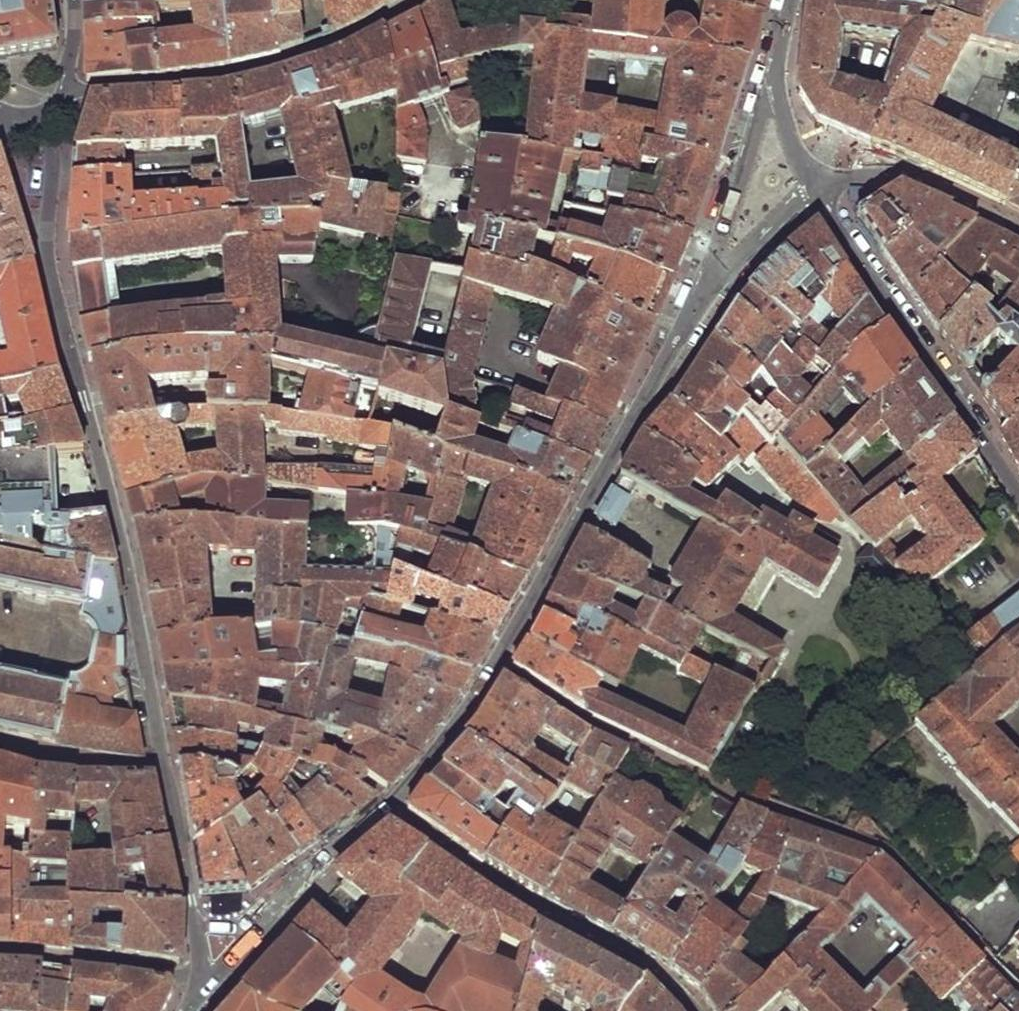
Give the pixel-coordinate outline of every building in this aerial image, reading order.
[(9,56),(35,52),(56,47),(50,0),(15,0),(15,7),(0,7),(0,58),(9,56)] [(167,5),(191,4),(221,4),(229,65),(280,55),(280,52),(272,0),(167,0),(167,5)] [(280,52),(331,33),(370,15),(393,0),(272,0),(280,52)] [(435,68),(473,59),(521,49),(523,32),(508,30),(496,32),(459,37),(446,0),(431,0),(417,11),(418,15),(435,68)] [(593,30),(580,29),(559,26),(558,37),(748,64),(766,3),(767,0),(725,0),(722,12),(705,11),(700,44),(692,42),(692,40),(692,36),(691,33),(687,30),(685,28),(681,27),(679,27),(676,27),(672,29),(670,31),(668,34),(666,38),(658,37),(662,0),(596,0),(593,30)] [(818,121),(837,129),(873,146),(938,20),(984,32),(995,0),(952,0),(949,8),(930,2),(911,0),(899,0),(898,5),(876,1),(876,0),(810,0),(805,28),(801,72),(800,91),(809,106),(818,121)] [(1018,176),(1018,167),(928,122),(968,45),(1018,56),(1018,0),(995,0),(984,32),(938,20),(873,146),(940,178),(1008,209),(1018,176)] [(155,43),(159,76),(229,65),(221,4),(191,4),(195,36),(155,43)] [(84,29),(115,26),(153,22),(152,6),(103,7),(84,8),(84,21),(84,29)] [(384,33),(394,92),(397,157),(425,161),(425,125),(417,105),(443,96),(447,94),(445,84),(439,85),(435,68),(418,15),(400,24),(384,33)] [(155,38),(153,22),(115,26),(117,41),(126,40),(126,42),(155,38)] [(85,56),(86,80),(159,76),(155,43),(155,38),(126,42),(126,40),(117,41),(115,26),(84,29),(85,56)] [(123,176),(122,162),(122,150),(215,145),(218,171),(226,222),(256,221),(314,220),(311,212),(323,209),(329,186),(348,188),(328,114),(394,92),(384,33),(383,32),(331,60),(282,76),(224,90),(91,98),(76,153),(75,164),(74,180),(123,176)] [(643,144),(718,161),(733,111),(748,64),(558,37),(523,32),(521,49),(521,52),(536,54),(526,150),(558,156),(576,159),(578,145),(600,146),(598,162),(580,161),(578,174),(596,180),(599,175),(634,183),(637,170),(639,164),(643,144)] [(435,68),(439,85),(445,84),(474,78),(473,59),(435,68)] [(450,117),(453,127),(460,132),(479,123),(475,90),(444,98),(450,117)] [(481,142),(469,221),(460,219),(457,227),(456,233),(478,238),(481,239),(484,227),(536,239),(557,244),(560,230),(545,227),(558,156),(526,150),(481,142)] [(619,221),(691,239),(698,219),(718,161),(643,144),(639,164),(648,166),(659,167),(651,190),(643,189),(633,187),(634,183),(599,175),(596,180),(578,174),(576,182),(574,189),(571,209),(579,211),(606,218),(611,197),(624,199),(619,221)] [(17,215),(0,159),(0,271),(33,265),(17,215)] [(643,189),(648,166),(639,164),(637,170),(634,183),(633,187),(643,189)] [(123,176),(74,180),(72,209),(69,241),(72,242),(226,222),(218,171),(190,171),(191,199),(130,204),(129,175),(123,176)] [(1008,209),(1018,214),(1018,176),(1008,209)] [(574,189),(576,182),(568,181),(566,188),(574,189)] [(388,193),(348,188),(329,186),(323,209),(319,220),(319,225),(378,238),(383,213),(388,193)] [(892,276),(907,297),(941,260),(972,226),(946,214),(946,211),(920,201),(896,191),(872,205),(891,226),(906,237),(878,256),(892,276)] [(388,193),(383,213),(397,215),(399,193),(388,193)] [(878,256),(906,237),(891,226),(872,205),(853,215),(853,220),(867,239),(878,256)] [(557,244),(673,281),(687,249),(691,239),(619,221),(609,219),(601,241),(567,232),(567,231),(560,229),(560,230),(557,244)] [(319,220),(314,220),(256,221),(259,249),(274,247),(272,262),(312,262),(319,225),(319,220)] [(274,247),(259,249),(256,221),(226,222),(72,242),(73,260),(74,277),(89,362),(93,361),(116,353),(205,344),(277,345),(277,337),(272,262),(274,247)] [(783,253),(818,293),(825,288),(821,284),(845,268),(816,225),(796,242),(783,253)] [(941,260),(950,277),(971,297),(974,295),(991,310),(1005,294),(1013,285),(1018,277),(1018,250),(972,226),(941,260)] [(536,361),(562,371),(546,406),(569,414),(605,431),(621,395),(654,322),(589,294),(573,288),(551,278),(553,272),(543,268),(540,273),(528,268),(536,239),(484,227),(481,239),(478,238),(473,262),(466,260),(464,272),(443,359),(441,371),(440,373),(471,382),(512,394),(535,402),(538,397),(519,377),(476,362),(492,295),(555,313),(536,361)] [(589,294),(654,322),(662,305),(673,281),(557,244),(553,272),(551,278),(573,288),(577,275),(570,272),(574,260),(598,267),(589,294)] [(749,290),(791,330),(796,335),(811,320),(806,316),(823,299),(818,293),(783,253),(769,264),(762,272),(762,273),(749,290)] [(921,317),(934,336),(971,297),(950,277),(941,260),(907,297),(921,317)] [(441,371),(443,359),(412,351),(433,267),(396,261),(377,335),(347,353),(358,356),(441,371)] [(15,386),(57,373),(45,319),(33,265),(0,271),(0,320),(9,361),(0,363),(0,389),(15,386)] [(811,320),(796,335),(799,338),(796,342),(800,345),(815,361),(867,303),(854,283),(845,268),(821,284),(825,288),(818,293),(823,299),(806,316),(811,320)] [(738,306),(780,343),(791,330),(749,290),(741,302),(738,306)] [(1018,333),(1018,306),(1005,294),(991,310),(1018,333)] [(961,373),(965,373),(967,371),(970,368),(969,363),(990,341),(1012,361),(985,389),(979,391),(977,393),(977,396),(1000,433),(1018,414),(1018,333),(991,310),(974,295),(971,297),(934,336),(961,373)] [(808,368),(819,378),(806,393),(795,383),(803,373),(789,357),(780,348),(759,374),(777,396),(798,415),(833,374),(883,328),(872,311),(867,303),(815,361),(808,368)] [(717,337),(759,374),(780,348),(782,346),(780,343),(738,306),(726,323),(717,337)] [(839,389),(863,416),(913,369),(893,342),(883,328),(833,374),(798,415),(779,437),(806,471),(833,445),(812,419),(839,389)] [(272,364),(311,375),(355,387),(358,356),(347,353),(277,337),(277,345),(272,364)] [(673,402),(722,443),(743,421),(771,448),(779,437),(798,415),(777,396),(760,415),(740,398),(759,374),(717,337),(694,372),(673,402)] [(145,384),(161,380),(222,376),(222,389),(206,390),(206,411),(267,410),(268,364),(272,364),(277,345),(205,344),(116,353),(93,361),(101,394),(109,425),(151,418),(145,384)] [(789,357),(803,373),(808,368),(815,361),(800,345),(789,357)] [(358,356),(355,387),(363,389),(380,394),(376,407),(440,427),(445,414),(475,425),(471,382),(440,373),(441,371),(358,356)] [(833,445),(806,471),(834,504),(850,522),(920,474),(907,459),(952,420),(929,390),(913,369),(863,416),(833,445)] [(57,373),(15,386),(0,389),(0,429),(1,429),(6,428),(3,405),(20,402),(28,426),(71,416),(66,401),(57,373)] [(294,416),(351,427),(363,389),(355,387),(311,375),(303,404),(296,402),(294,416)] [(535,402),(512,394),(506,409),(561,426),(599,443),(605,431),(569,414),(546,406),(535,402)] [(645,436),(699,472),(693,482),(706,490),(732,465),(742,475),(747,469),(722,443),(673,402),(657,421),(645,436)] [(515,439),(590,463),(595,453),(599,443),(561,426),(506,409),(498,433),(515,439)] [(262,428),(267,410),(206,411),(188,411),(151,418),(109,425),(106,426),(117,463),(128,501),(182,483),(219,476),(265,484),(264,469),(262,428)] [(294,416),(267,410),(262,428),(276,428),(279,433),(327,439),(327,444),(382,451),(379,474),(324,467),(264,469),(265,484),(350,496),(384,501),(393,434),(368,429),(351,427),(294,416)] [(443,453),(570,498),(584,474),(590,463),(515,439),(507,461),(470,447),(477,425),(475,425),(445,414),(440,427),(433,449),(393,434),(384,501),(385,501),(384,530),(388,531),(398,533),(419,540),(430,514),(431,510),(401,506),(408,475),(437,484),(442,455),(443,453)] [(1018,468),(1018,414),(1000,433),(996,441),(1005,456),(1015,472),(1018,468)] [(77,436),(71,416),(28,426),(6,428),(1,429),(3,459),(55,456),(82,452),(77,436)] [(871,546),(898,574),(918,594),(982,545),(937,485),(976,453),(952,420),(907,459),(920,474),(850,522),(871,546)] [(756,460),(783,492),(818,518),(834,504),(806,471),(779,437),(771,448),(743,421),(722,443),(747,469),(756,460)] [(1,429),(0,429),(0,542),(24,551),(92,567),(116,569),(103,518),(55,521),(55,456),(3,459),(1,429)] [(621,476),(636,486),(703,527),(709,524),(717,528),(722,518),(735,510),(726,504),(718,517),(684,496),(693,482),(699,472),(645,436),(632,458),(621,476)] [(442,455),(437,484),(431,510),(430,514),(419,540),(528,580),(551,534),(570,498),(443,453),(442,455)] [(207,492),(209,522),(255,522),(256,526),(308,527),(308,510),(265,508),(265,484),(219,476),(182,483),(128,501),(130,511),(133,528),(178,523),(174,503),(207,492)] [(604,504),(587,533),(602,543),(636,486),(621,476),(604,504)] [(350,496),(350,529),(368,530),(384,530),(385,501),(384,501),(350,496)] [(670,614),(701,630),(756,658),(772,666),(781,649),(728,618),(762,561),(816,591),(835,557),(831,556),(837,546),(812,530),(793,518),(787,530),(761,512),(755,524),(735,510),(722,518),(717,528),(709,524),(703,527),(670,584),(674,588),(669,597),(678,601),(670,614)] [(258,553),(257,628),(272,627),(301,633),(330,640),(343,604),(368,605),(387,605),(392,573),(383,569),(368,570),(309,569),(308,527),(256,526),(255,522),(209,522),(178,523),(133,528),(139,552),(151,610),(158,640),(209,633),(202,551),(258,553)] [(374,543),(373,558),(368,570),(383,569),(388,531),(384,530),(368,530),(374,543)] [(564,572),(618,594),(645,604),(660,610),(669,597),(641,587),(649,572),(602,543),(587,533),(585,532),(573,554),(564,572)] [(419,540),(398,533),(392,573),(486,610),(489,606),(508,615),(523,588),(528,580),(419,540)] [(127,631),(116,569),(92,567),(24,551),(0,542),(0,588),(82,605),(79,620),(91,626),(95,638),(90,666),(81,675),(68,675),(65,691),(0,677),(0,730),(141,758),(135,719),(113,716),(107,700),(130,690),(128,681),(124,679),(123,672),(121,634),(127,631)] [(856,560),(884,589),(898,574),(871,546),(856,560)] [(550,600),(585,615),(595,620),(602,623),(618,594),(564,572),(557,585),(550,600)] [(442,607),(438,623),(493,641),(500,629),(508,615),(489,606),(486,610),(392,573),(387,605),(402,611),(410,614),(414,595),(442,607)] [(983,661),(1018,631),(1018,596),(1018,597),(987,621),(963,640),(983,661)] [(542,616),(572,631),(575,633),(585,615),(550,600),(547,606),(542,616)] [(642,637),(685,657),(701,630),(670,614),(660,610),(645,604),(629,636),(640,641),(642,637)] [(407,657),(472,675),(477,667),(482,659),(493,641),(438,623),(432,621),(426,650),(419,648),(416,640),(412,639),(410,638),(395,636),(402,611),(387,605),(368,605),(354,645),(407,657)] [(527,642),(558,658),(572,631),(542,616),(536,627),(527,642)] [(585,638),(597,644),(607,625),(602,623),(595,620),(585,638)] [(518,657),(512,667),(578,711),(618,731),(620,730),(709,771),(753,692),(740,685),(685,657),(642,637),(640,641),(629,636),(607,625),(597,644),(585,638),(581,636),(567,662),(558,658),(527,642),(518,657)] [(301,633),(272,627),(272,672),(297,672),(301,633)] [(160,656),(163,674),(256,672),(251,629),(209,633),(158,640),(160,656)] [(989,809),(992,806),(1018,834),(1018,760),(991,731),(1018,704),(1018,631),(983,661),(913,723),(957,770),(955,773),(989,809)] [(306,731),(325,735),(348,741),(352,733),(367,739),(414,760),(440,725),(459,698),(402,679),(407,657),(354,645),(330,640),(301,633),(297,672),(322,672),(306,731)] [(402,679),(459,698),(465,687),(472,675),(407,657),(402,679)] [(756,658),(740,685),(753,692),(756,693),(772,666),(756,658)] [(256,672),(163,674),(166,688),(168,703),(240,718),(272,724),(306,731),(322,672),(297,672),(272,672),(256,672)] [(464,738),(467,741),(554,798),(564,783),(592,736),(505,679),(489,705),(478,723),(464,738)] [(173,737),(236,744),(238,728),(240,718),(168,703),(171,722),(173,737)] [(268,735),(272,724),(240,718),(238,728),(268,735)] [(264,752),(298,764),(313,769),(325,735),(306,731),(272,724),(268,735),(264,752)] [(359,752),(367,739),(352,733),(348,741),(345,747),(359,752)] [(592,736),(564,783),(599,805),(613,781),(630,754),(616,747),(592,736)] [(179,770),(231,776),(239,783),(252,769),(261,751),(247,747),(239,765),(232,764),(236,744),(173,737),(177,756),(179,768),(179,770)] [(349,767),(388,789),(399,777),(414,760),(367,739),(359,752),(349,767)] [(515,880),(544,897),(577,842),(540,819),(554,798),(467,741),(462,746),(443,767),(493,803),(504,787),(519,796),(508,814),(512,818),(500,836),(484,861),(515,880)] [(257,804),(299,855),(309,848),(319,841),(292,805),(280,793),(290,777),(298,764),(264,752),(261,751),(252,769),(268,785),(253,799),(257,804)] [(316,785),(354,816),(374,799),(388,789),(349,767),(336,759),(328,770),(324,774),(316,785)] [(32,827),(36,771),(0,761),(0,822),(32,827)] [(292,805),(319,841),(336,829),(354,816),(316,785),(324,774),(313,769),(298,764),(290,777),(311,788),(292,805)] [(428,783),(500,836),(512,818),(508,814),(493,803),(443,767),(441,765),(433,776),(428,783)] [(186,820),(198,897),(223,893),(250,892),(219,831),(241,815),(237,799),(239,783),(231,776),(179,770),(186,820)] [(55,773),(36,771),(32,827),(30,860),(73,861),(73,857),(74,839),(46,837),(48,818),(75,818),(75,802),(76,775),(55,773)] [(153,776),(76,775),(75,802),(110,801),(117,856),(73,857),(73,861),(72,902),(126,905),(182,908),(153,776)] [(577,842),(544,897),(573,913),(609,931),(624,908),(583,887),(609,847),(648,870),(666,841),(678,822),(658,810),(657,802),(639,790),(632,793),(613,781),(599,805),(577,842)] [(444,833),(484,861),(500,836),(428,783),(408,809),(444,833)] [(701,786),(691,801),(698,806),(707,790),(701,786)] [(644,877),(674,895),(688,903),(705,914),(711,906),(726,887),(740,869),(766,818),(740,808),(721,797),(713,811),(734,824),(709,868),(666,841),(648,870),(644,877)] [(219,831),(250,892),(252,891),(277,871),(299,855),(257,804),(241,815),(219,831)] [(766,818),(740,869),(764,880),(750,902),(763,911),(767,894),(790,826),(777,822),(766,818)] [(790,826),(767,894),(823,919),(877,856),(824,838),(790,826)] [(343,880),(375,905),(346,943),(313,913),(284,944),(332,979),(346,992),(332,1007),(331,1010),(492,1010),(502,981),(506,971),(490,965),(479,961),(493,898),(442,862),(389,829),(336,874),(343,880)] [(10,943),(13,857),(0,855),(0,943),(10,943)] [(877,856),(823,919),(784,964),(765,985),(735,1010),(766,1010),(786,994),(803,1010),(871,1010),(893,989),(911,972),(951,932),(918,898),(877,856)] [(36,945),(70,948),(71,914),(72,902),(73,861),(30,860),(13,857),(10,943),(36,945)] [(958,890),(980,903),(994,893),(978,873),(958,890)] [(705,914),(688,903),(674,924),(661,915),(674,895),(644,877),(624,908),(609,931),(639,950),(670,968),(705,914)] [(479,961),(490,965),(499,941),(521,952),(515,975),(506,971),(502,981),(492,1010),(517,1010),(533,959),(535,925),(514,911),(493,898),(479,961)] [(705,914),(670,968),(684,979),(700,991),(728,956),(762,915),(763,911),(750,902),(736,925),(711,906),(705,914)] [(181,936),(182,908),(126,905),(125,931),(91,929),(92,916),(71,914),(70,948),(112,954),(180,962),(181,936)] [(640,983),(577,948),(535,925),(533,959),(517,1010),(538,1010),(543,996),(553,991),(586,1010),(621,1010),(640,983)] [(911,972),(942,1002),(947,998),(983,965),(968,950),(951,932),(911,972)] [(235,996),(278,1010),(300,1010),(332,979),(284,944),(243,987),(235,996)] [(712,1010),(735,1010),(765,985),(784,964),(767,953),(750,973),(728,956),(700,991),(709,1006),(712,1010)] [(0,964),(0,1010),(37,1010),(40,967),(8,965),(0,964)] [(959,1010),(997,1010),(1013,996),(997,980),(983,965),(947,998),(959,1010)] [(40,967),(37,1010),(68,1010),(72,971),(59,969),(40,967)] [(72,971),(68,1010),(86,1010),(88,1002),(111,1005),(109,1010),(163,1010),(169,1000),(172,993),(172,987),(168,983),(72,971)] [(642,977),(640,983),(621,1010),(674,1010),(642,977)] [(893,989),(871,1010),(914,1010),(893,989)] [(220,1010),(278,1010),(235,996),(220,1010)] [(1013,996),(997,1010),(1018,1010),(1018,1001),(1013,996)]
